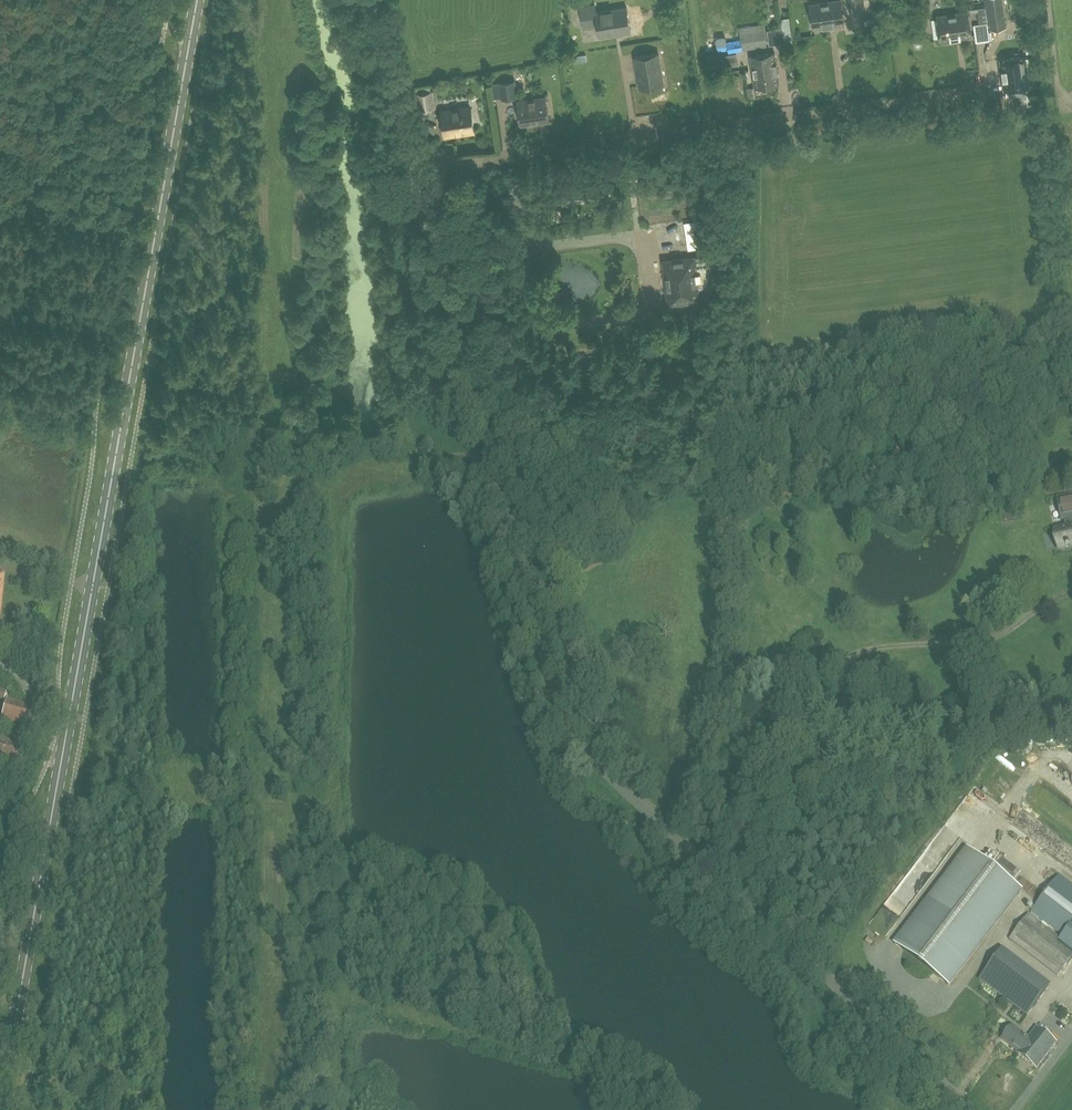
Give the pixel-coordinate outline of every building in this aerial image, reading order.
[(809,3),(813,29),(845,24),(841,0),(828,0),(809,3)] [(990,30),(1007,27),(1003,0),(986,0),(990,30)] [(990,40),(985,3),(970,5),(970,11),(977,10),(979,24),(973,24),(976,42),(990,40)] [(599,36),(631,31),(630,24),(627,7),(596,12),(595,5),(580,7),(583,28),(597,26),(599,36)] [(936,14),(940,41),(955,39),(972,37),(968,9),(936,14)] [(891,13),(890,13),(892,31),(900,29),(898,12),(897,12),(891,13)] [(769,45),(785,43),(783,28),(767,30),(769,45)] [(1024,38),(1026,53),(1033,52),(1031,37),(1024,38)] [(741,39),(727,42),(729,53),(743,51),(741,39)] [(794,42),(787,43),(788,51),(795,50),(794,42)] [(755,88),(780,84),(776,51),(750,55),(755,88)] [(570,55),(571,61),(587,58),(586,52),(570,55)] [(660,52),(634,57),(639,89),(665,85),(660,52)] [(707,55),(710,72),(724,70),(721,53),(707,55)] [(738,65),(736,53),(725,55),(726,67),(738,65)] [(1026,55),(999,59),(1004,91),(1008,90),(1027,87),(1030,87),(1029,76),(1026,57),(1026,55)] [(515,80),(499,83),(501,98),(501,100),(518,97),(515,80)] [(418,110),(436,108),(433,90),(415,93),(418,110)] [(516,100),(520,126),(550,122),(545,95),(516,100)] [(444,138),(454,137),(476,134),(472,105),(440,109),(444,138)] [(455,199),(443,202),(447,215),(459,212),(455,199)] [(666,285),(666,289),(668,304),(699,300),(697,285),(710,284),(707,264),(706,256),(694,257),(694,256),(671,259),(663,260),(666,285)] [(1061,522),(1071,519),(1071,494),(1056,497),(1061,522)] [(1064,527),(1065,530),(1055,532),(1059,549),(1071,546),(1071,519),(1063,521),(1064,527)] [(1,720),(27,727),(32,708),(7,700),(1,720)] [(0,736),(0,761),(16,766),(23,743),(0,736)] [(1022,889),(967,848),(894,943),(949,985),(1022,889)] [(1060,875),(1032,911),(1063,935),(1060,939),(1029,915),(1010,940),(1057,976),(1071,957),(1071,884),(1060,875)] [(1027,1015),(1048,987),(1042,983),(1031,997),(1013,983),(1003,996),(1027,1015)] [(1016,1053),(1023,1057),(1034,1042),(1028,1037),(1013,1026),(1003,1039),(1017,1050),(1016,1052),(1016,1053)] [(1034,1042),(1023,1057),(1036,1068),(1056,1042),(1036,1027),(1028,1037),(1034,1042)]
